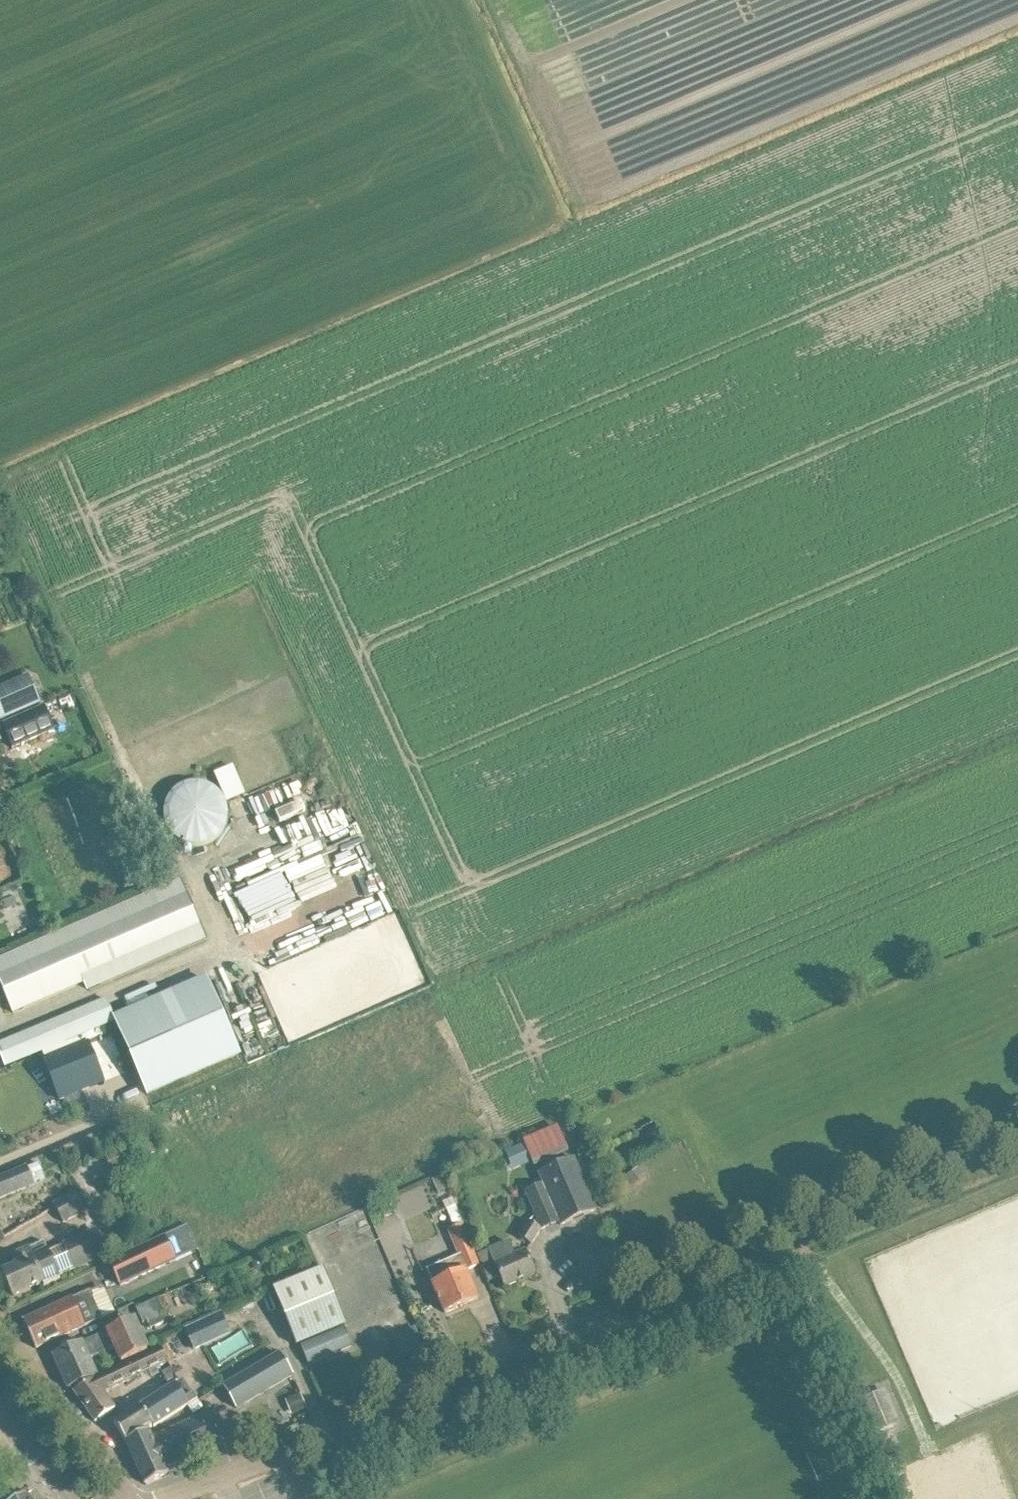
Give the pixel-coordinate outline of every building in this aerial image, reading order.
[(22,677),(0,686),(0,716),(33,702),(22,677)] [(73,695),(59,700),(62,707),(76,702),(73,695)] [(56,731),(46,708),(3,727),(13,749),(56,731)] [(214,773),(229,801),(245,793),(230,765),(214,773)] [(228,818),(229,812),(228,806),(226,800),(223,795),(219,791),(214,787),(209,784),(203,782),(197,781),(191,782),(185,784),(179,786),(175,790),(171,795),(167,800),(165,806),(164,812),(165,818),(166,824),(169,829),(172,834),(177,839),(182,842),(187,844),(193,845),(199,845),(205,844),(211,842),(216,839),(221,835),(224,830),(227,824),(228,818)] [(133,867),(124,870),(129,886),(138,884),(133,867)] [(177,952),(206,940),(181,881),(151,893),(65,932),(91,990),(177,952)] [(0,1045),(0,1050),(7,1067),(115,1022),(144,1090),(236,1052),(205,978),(113,1017),(106,1000),(0,1045)] [(89,1044),(45,1063),(61,1101),(106,1082),(89,1044)] [(558,1126),(524,1140),(535,1167),(569,1153),(558,1126)] [(538,1173),(543,1183),(525,1191),(535,1214),(529,1221),(519,1237),(531,1245),(541,1229),(559,1221),(561,1225),(596,1209),(574,1158),(538,1173)] [(25,1169),(0,1178),(0,1200),(33,1187),(25,1169)] [(74,1192),(53,1203),(64,1223),(85,1212),(74,1192)] [(186,1226),(164,1236),(170,1251),(193,1240),(186,1226)] [(478,1298),(465,1270),(478,1265),(462,1227),(448,1233),(458,1257),(427,1272),(438,1298),(437,1298),(439,1302),(440,1301),(445,1313),(478,1298)] [(59,1275),(106,1254),(96,1231),(49,1252),(44,1241),(28,1248),(12,1255),(16,1266),(3,1272),(13,1296),(43,1282),(44,1285),(60,1277),(59,1275)] [(161,1235),(107,1262),(119,1286),(172,1259),(161,1235)] [(535,1274),(527,1256),(526,1254),(515,1258),(509,1243),(490,1251),(505,1287),(535,1274)] [(273,1289),(296,1345),(346,1324),(324,1269),(273,1289)] [(41,1312),(23,1321),(36,1348),(38,1347),(54,1340),(85,1325),(101,1318),(91,1296),(75,1304),(72,1298),(41,1312)] [(158,1317),(162,1315),(155,1301),(135,1311),(142,1325),(146,1323),(150,1330),(162,1325),(158,1317)] [(220,1317),(183,1333),(191,1352),(192,1354),(228,1337),(220,1317)] [(122,1360),(147,1349),(134,1319),(53,1355),(68,1388),(100,1374),(93,1357),(116,1347),(122,1360)] [(345,1327),(300,1345),(308,1364),(353,1345),(345,1327)] [(191,1352),(183,1333),(164,1342),(173,1360),(191,1352)] [(160,1346),(93,1378),(74,1391),(95,1422),(116,1407),(104,1392),(168,1363),(160,1346)] [(236,1408),(293,1374),(280,1353),(224,1387),(236,1408)] [(171,1369),(162,1373),(167,1383),(176,1379),(171,1369)] [(148,1431),(152,1424),(154,1427),(198,1398),(194,1392),(183,1398),(175,1385),(141,1406),(114,1423),(125,1441),(148,1431)] [(301,1392),(286,1398),(292,1413),(307,1407),(301,1392)] [(879,1392),(860,1400),(874,1434),(893,1426),(879,1392)] [(199,1401),(189,1407),(194,1416),(204,1410),(199,1401)] [(165,1467),(221,1442),(207,1412),(151,1438),(152,1439),(165,1468),(165,1467)] [(165,1468),(152,1439),(151,1438),(148,1431),(125,1441),(146,1485),(169,1474),(165,1467),(165,1468)]
